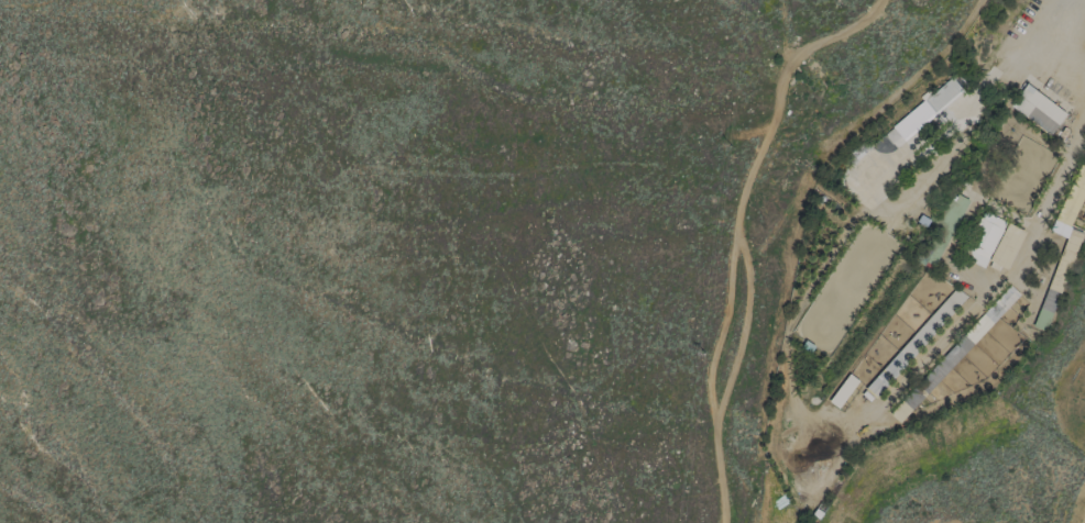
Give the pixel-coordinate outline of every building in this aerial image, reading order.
[(891,126),(902,140),(962,91),(950,76),(921,99),(922,100),(891,126)] [(1010,106),(1050,135),(1066,113),(1026,84),(1010,106)] [(1073,229),(1084,192),(1084,161),(1077,159),(1047,249),(1055,251),(1030,326),(1047,332),(1080,231),(1073,229)] [(1007,223),(988,212),(962,257),(982,268),(1007,223)] [(1007,269),(1025,231),(1006,222),(989,260),(1007,269)] [(979,336),(1019,294),(1009,285),(970,328),(979,336)] [(828,401),(838,408),(858,380),(848,373),(828,401)]
